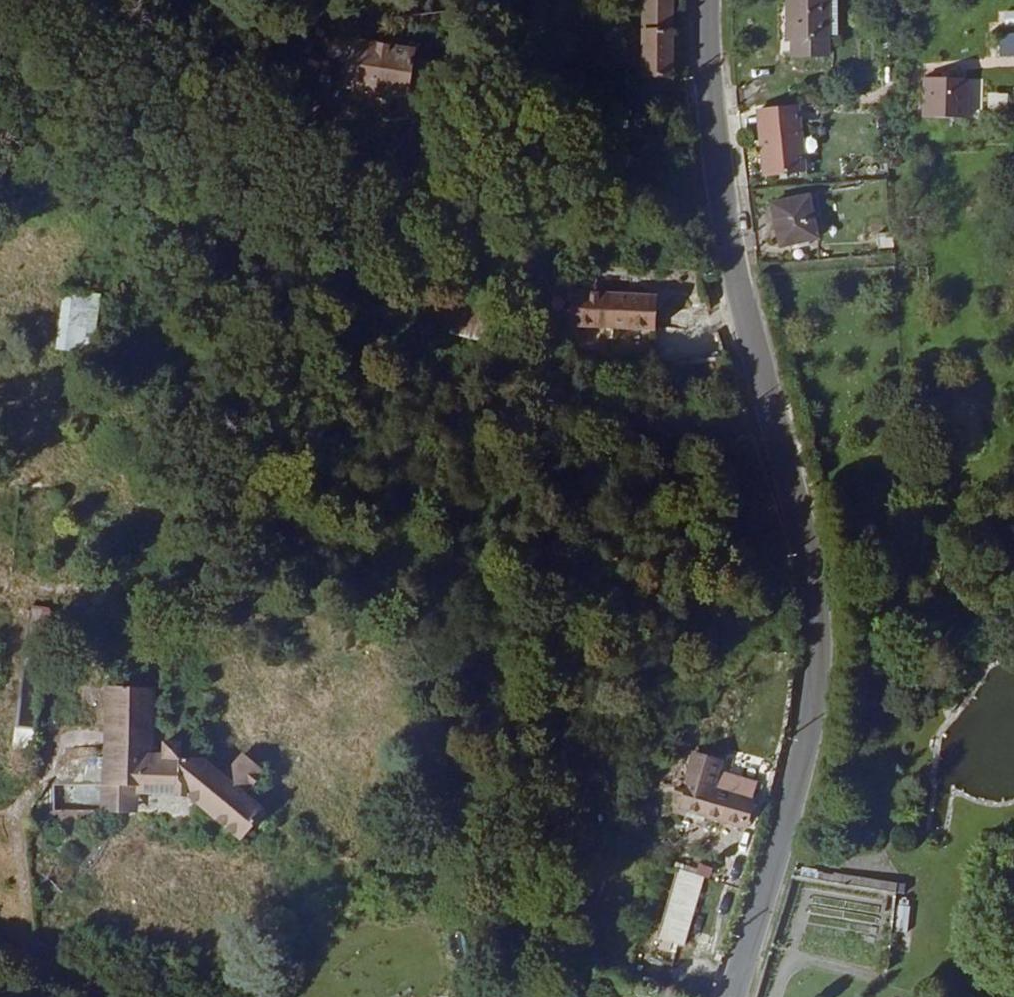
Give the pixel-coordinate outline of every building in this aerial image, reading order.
[(671,0),(639,0),(640,79),(670,79),(671,33),(671,0)] [(825,0),(782,0),(783,47),(791,48),(791,63),(826,61),(825,0)] [(1013,27),(1013,11),(1000,11),(1000,28),(1013,27)] [(1002,36),(1002,59),(1013,59),(1013,36),(1002,36)] [(406,96),(413,58),(354,47),(345,89),(403,98),(406,96)] [(962,123),(962,85),(923,85),(923,95),(922,124),(962,123)] [(1007,111),(1008,94),(987,94),(987,110),(1007,111)] [(797,168),(790,121),(772,123),(774,136),(755,139),(761,173),(797,168)] [(816,257),(808,211),(772,218),(781,264),(816,257)] [(655,337),(657,296),(587,293),(586,334),(655,337)] [(96,354),(98,297),(59,295),(57,353),(96,354)] [(48,643),(49,610),(29,608),(27,642),(48,643)] [(152,762),(154,691),(102,690),(100,818),(118,818),(118,802),(171,803),(246,845),(264,812),(245,802),(255,785),(245,780),(254,763),(236,753),(223,776),(179,751),(179,744),(163,744),(152,762)] [(31,763),(32,731),(13,730),(11,761),(31,763)] [(759,796),(739,790),(743,777),(722,772),(725,761),(699,753),(691,779),(687,778),(685,786),(677,784),(674,794),(680,796),(676,806),(710,815),(710,820),(723,824),(725,820),(729,821),(728,825),(744,830),(745,826),(749,826),(759,796)] [(696,928),(712,878),(696,874),(680,923),(696,928)]
